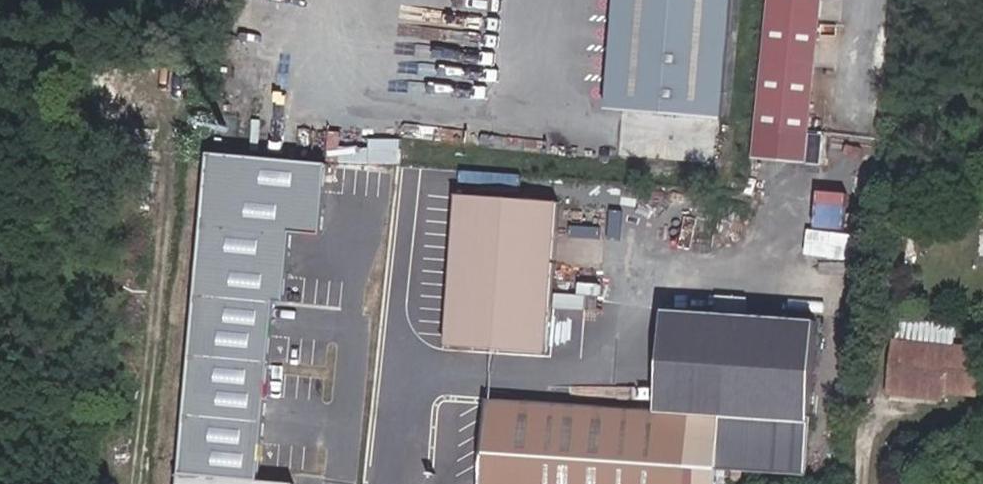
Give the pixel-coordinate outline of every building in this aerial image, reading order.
[(605,126),(718,136),(731,0),(617,0),(605,126)] [(825,0),(774,0),(760,181),(811,185),(825,0)] [(826,38),(824,66),(833,67),(835,38),(826,38)] [(570,205),(470,197),(459,344),(559,355),(570,205)] [(824,317),(664,304),(655,401),(652,401),(653,390),(637,389),(636,399),(546,393),(526,391),(519,481),(519,483),(724,483),(729,430),(815,438),(824,317)] [(904,338),(895,397),(951,406),(951,396),(982,400),(982,348),(904,338)] [(546,393),(546,385),(526,384),(526,391),(546,393)] [(177,483),(293,483),(294,478),(179,468),(177,483)]
